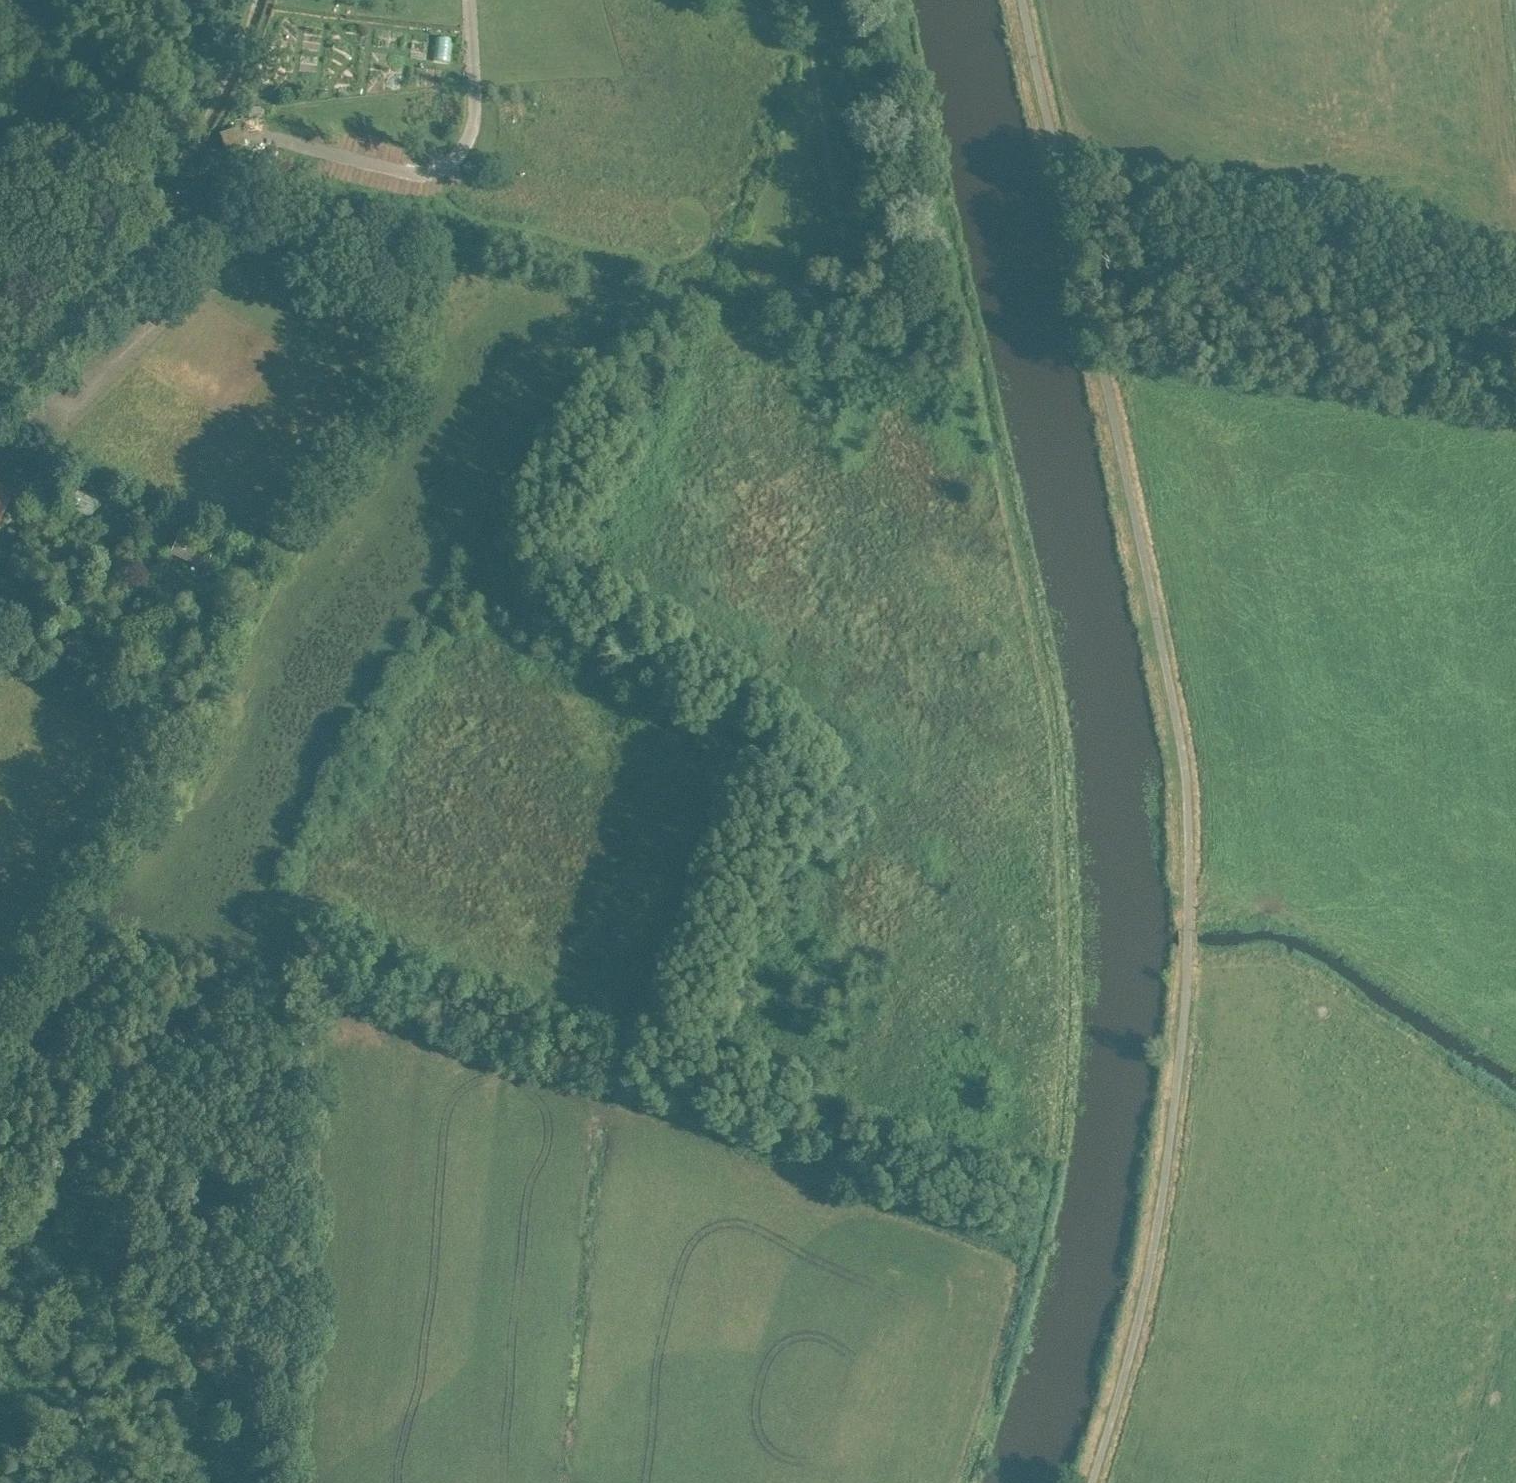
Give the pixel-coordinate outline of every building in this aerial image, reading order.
[(84,501),(88,482),(74,480),(71,499),(84,501)] [(10,492),(0,488),(0,514),(10,492)] [(171,538),(206,557),(216,539),(182,519),(171,538)]
